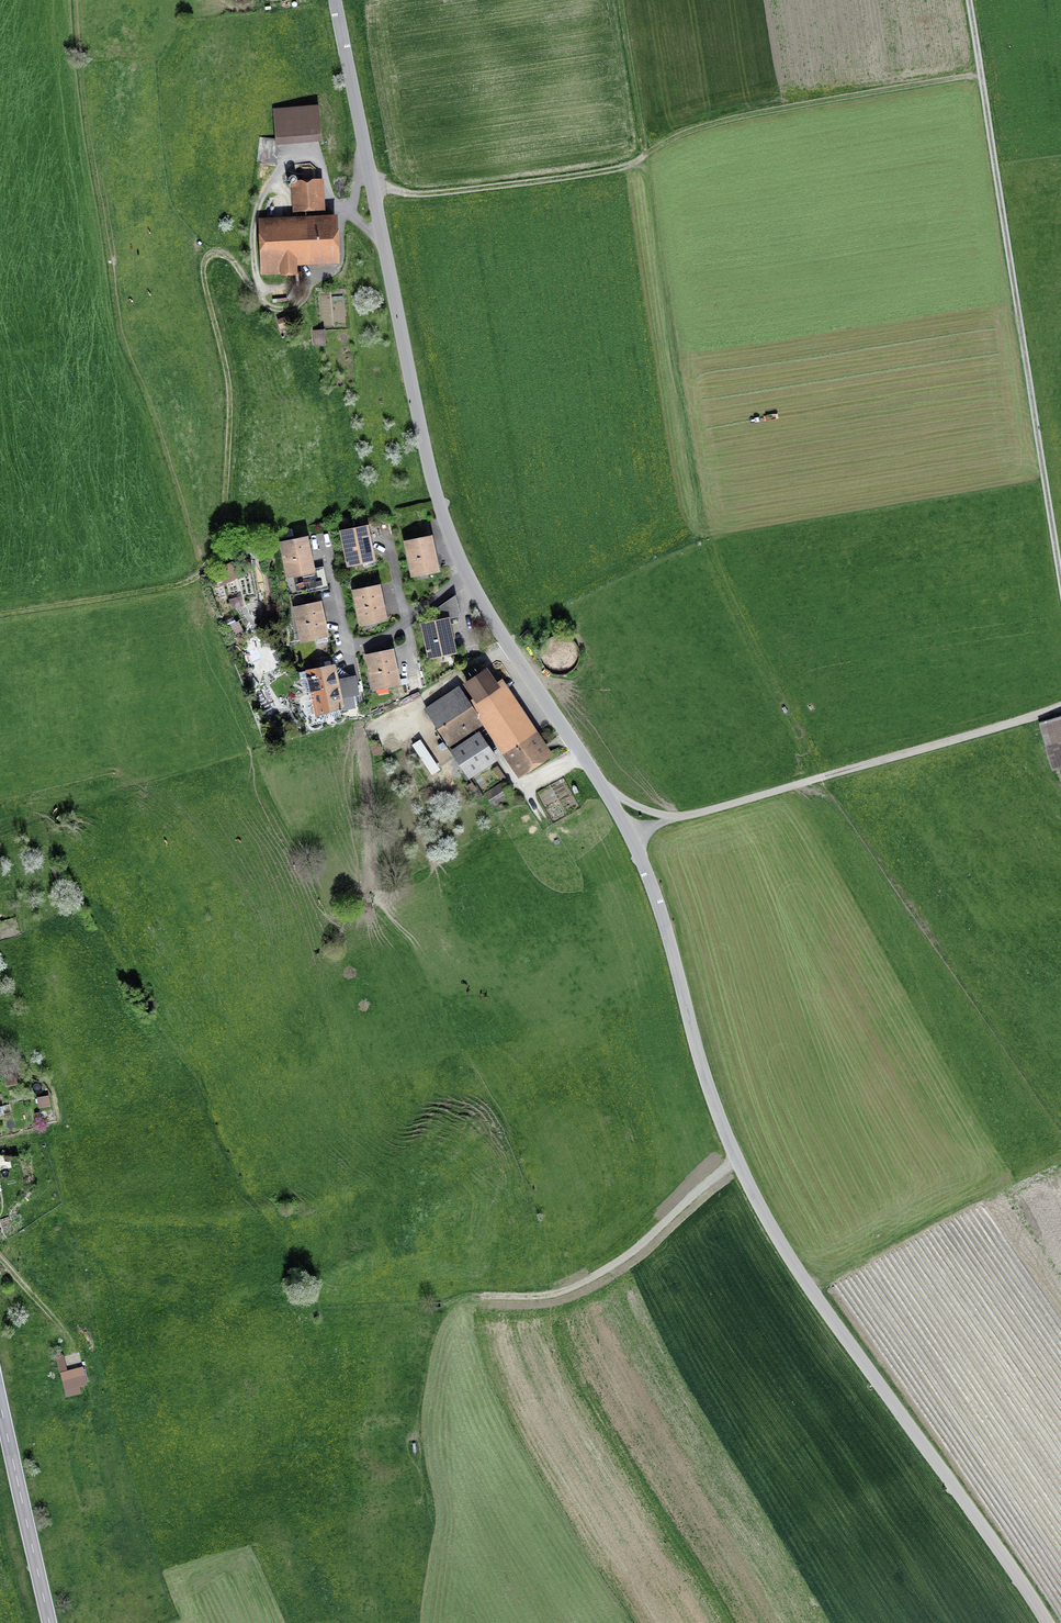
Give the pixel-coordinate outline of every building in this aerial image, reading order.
[(277,138),(318,135),(316,107),(275,110),(277,138)] [(260,137),(257,160),(275,163),(278,139),(260,137)] [(290,182),(292,184),(295,183),(297,180),(296,177),(294,176),(291,176),(289,179),(290,182)] [(299,184),(300,209),(318,207),(316,183),(299,184)] [(267,215),(270,215),(272,214),(273,211),(272,209),(270,207),(267,208),(265,210),(265,213),(267,215)] [(295,272),(294,257),(334,255),(332,217),(318,218),(318,224),(263,227),(265,273),(295,272)] [(314,331),(315,345),(324,345),(323,331),(314,331)] [(341,531),(348,563),(373,558),(366,526),(341,531)] [(406,541),(412,573),(437,568),(430,536),(406,541)] [(281,542),(288,574),(313,569),(306,537),(281,542)] [(354,590),(360,622),(385,617),(378,585),(354,590)] [(297,595),(301,603),(315,597),(311,588),(297,595)] [(445,655),(455,653),(447,618),(456,616),(459,614),(455,596),(432,612),(434,621),(423,623),(429,655),(445,652),(445,655)] [(317,644),(328,641),(320,601),(295,607),(302,639),(315,636),(317,644)] [(543,649),(541,658),(543,666),(549,673),(557,676),(566,676),(574,672),(579,665),(581,656),(578,648),(573,641),(565,638),(556,638),(548,642),(543,649)] [(367,654),(374,687),(399,682),(392,649),(367,654)] [(352,704),(350,694),(355,693),(354,688),(349,689),(347,679),(343,680),(343,676),(339,674),(335,675),(333,665),(308,671),(317,715),(352,704)] [(478,682),(481,684),(485,682),(486,680),(486,676),(483,674),(480,674),(477,676),(477,680),(478,682)] [(471,688),(474,689),(477,687),(478,684),(477,681),(474,679),(471,680),(468,682),(468,686),(471,688)] [(434,742),(444,735),(450,743),(487,718),(521,769),(544,754),(499,687),(468,707),(458,691),(428,710),(439,728),(429,735),(434,742)] [(1055,770),(1060,768),(1060,724),(1042,730),(1055,770)] [(495,758),(478,734),(453,751),(470,775),(495,758)] [(424,737),(414,742),(430,773),(440,769),(424,737)] [(485,794),(493,806),(511,794),(503,782),(485,794)] [(65,1356),(57,1359),(60,1370),(68,1368),(65,1356)] [(85,1371),(62,1376),(66,1393),(89,1388),(85,1371)]
